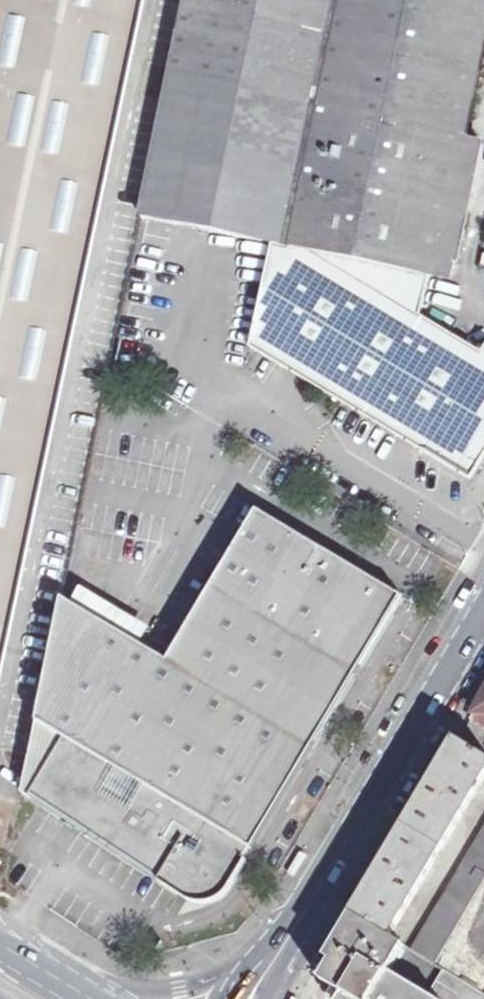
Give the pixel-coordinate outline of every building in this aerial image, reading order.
[(132,0),(0,0),(0,618),(132,0)] [(140,221),(275,245),(297,250),(347,0),(185,0),(140,221)] [(470,141),(483,63),(483,0),(347,0),(297,250),(275,245),(254,349),(377,424),(463,476),(477,473),(483,461),(483,351),(482,354),(424,319),(432,278),(458,263),(483,142),(470,141)] [(22,793),(32,797),(31,799),(187,900),(195,903),(204,904),(211,903),(219,899),(226,894),(231,889),(247,860),(245,859),(251,849),(252,850),(316,742),(317,743),(358,674),(404,597),(368,576),(258,511),(241,540),(213,586),(168,662),(63,598),(22,793)] [(474,712),(483,712),(483,694),(474,712)] [(457,740),(350,922),(328,959),(333,962),(322,981),(344,993),(340,998),(435,998),(428,995),(390,972),(402,952),(406,946),(391,937),(483,779),(483,756),(457,740)] [(434,962),(438,955),(483,878),(483,830),(413,950),(434,962)] [(299,851),(285,873),(293,878),(307,855),(299,851)]
